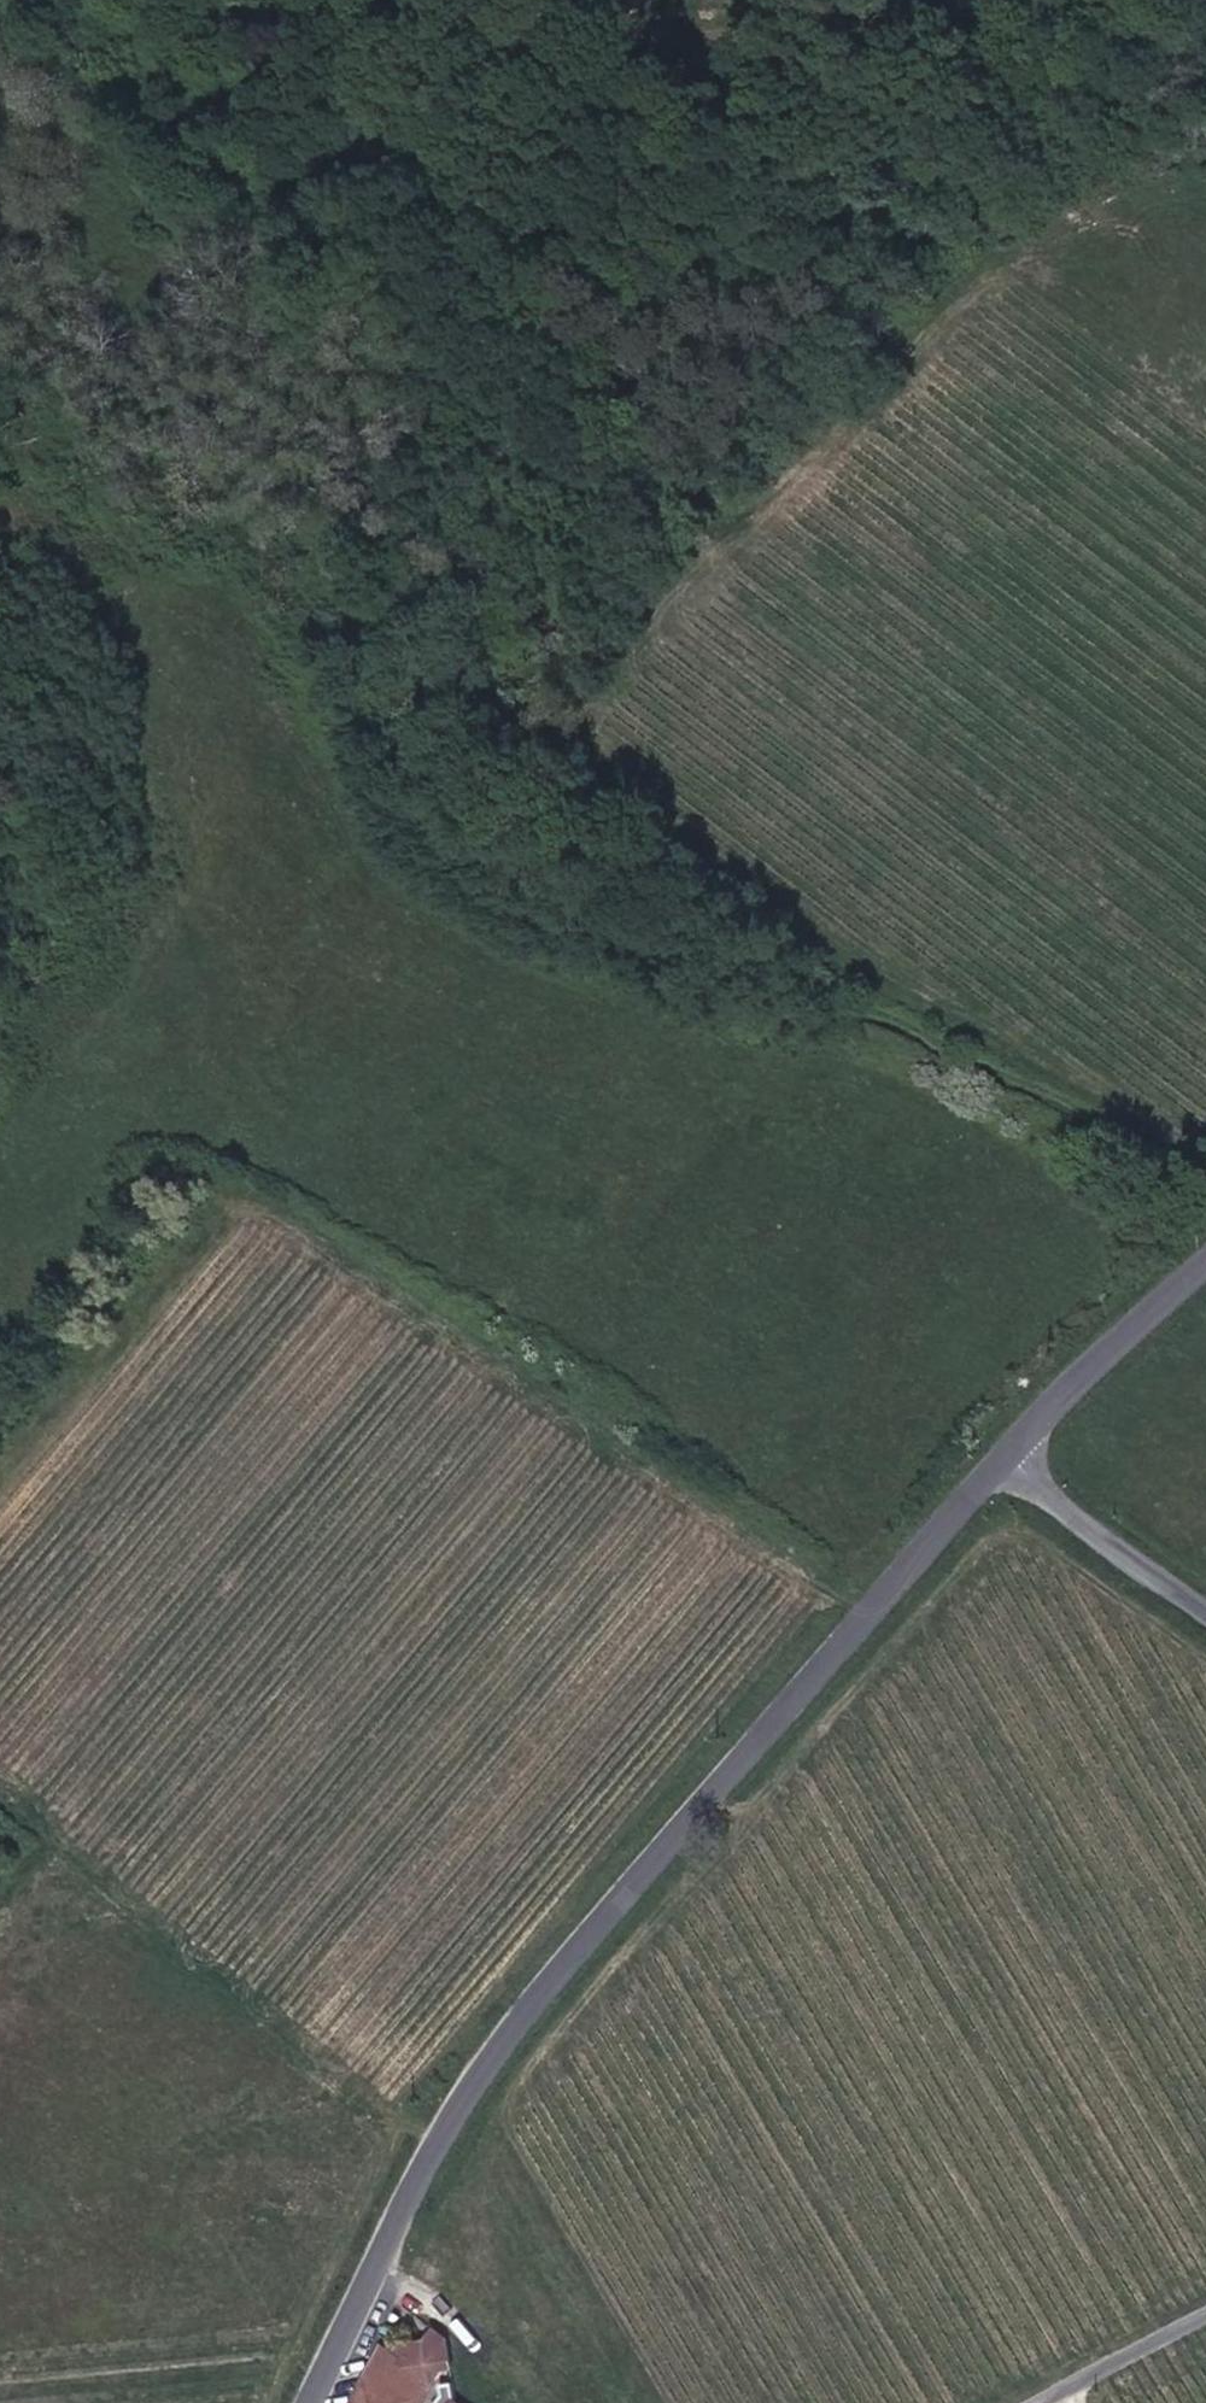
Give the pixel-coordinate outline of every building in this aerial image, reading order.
[(420,2346),(409,2359),(393,2345),(365,2402),(424,2402),(412,2397),(422,2373),(436,2383),(438,2385),(448,2371),(458,2371),(454,2341),(442,2332),(436,2343),(420,2346)] [(424,2402),(437,2402),(436,2383),(422,2373),(412,2397),(424,2402)] [(456,2392),(448,2402),(471,2402),(456,2392)]
